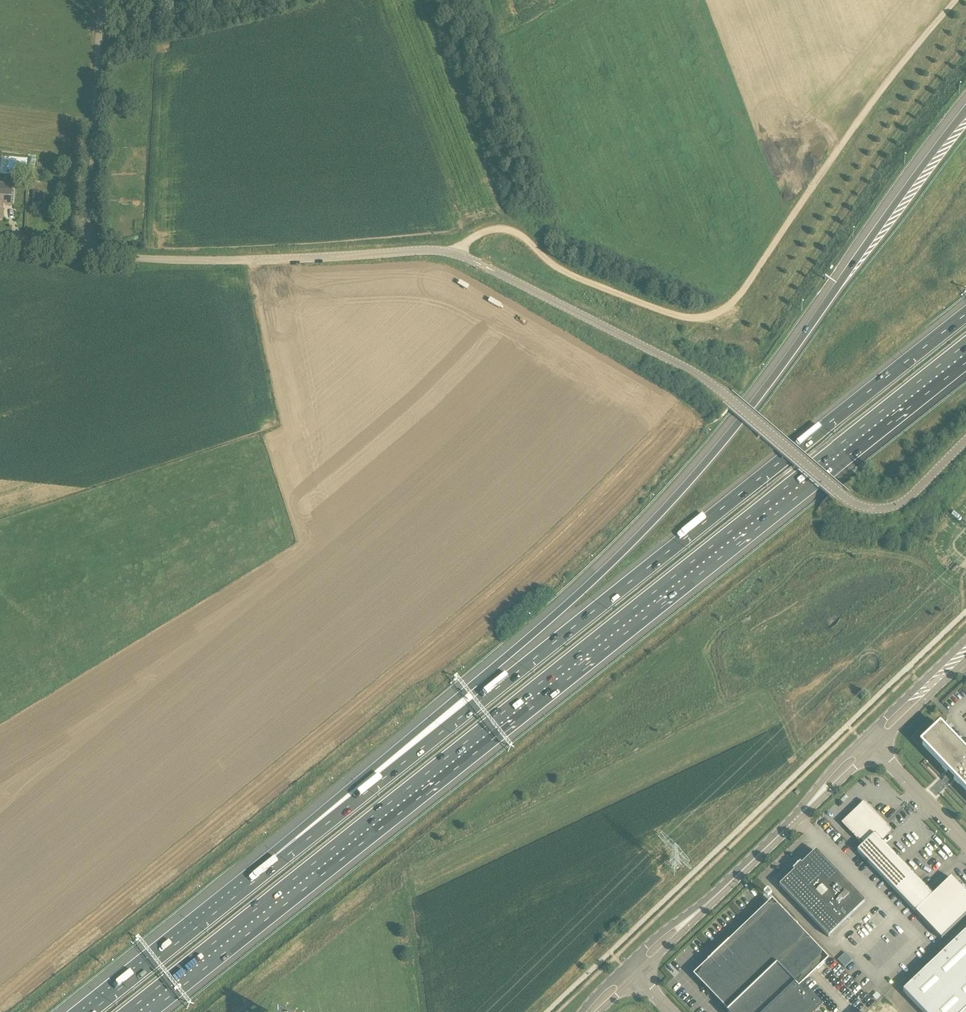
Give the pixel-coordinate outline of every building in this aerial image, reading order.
[(3,210),(3,209),(2,209),(2,205),(11,205),(12,191),(11,191),(12,184),(0,184),(0,220),(3,220),(3,210)] [(44,193),(33,192),(33,203),(44,204),(44,193)] [(954,779),(965,791),(965,752),(965,751),(963,748),(962,748),(943,728),(924,746),(943,767),(948,772),(950,773),(948,775),(951,779),(953,777),(955,779),(954,779)] [(933,896),(883,842),(894,831),(887,824),(886,825),(865,803),(866,802),(865,802),(864,802),(865,803),(843,823),(842,824),(843,825),(843,824),(857,838),(856,839),(863,846),(857,851),(916,912),(933,896)] [(829,937),(866,902),(818,853),(803,867),(801,864),(793,871),(796,873),(781,887),(829,937)] [(916,912),(942,940),(965,917),(965,893),(952,878),(933,896),(916,912)] [(700,976),(731,1008),(727,1011),(819,1011),(825,1007),(800,981),(822,959),(772,907),(700,976)] [(904,991),(923,1011),(965,1011),(965,932),(904,991)]
